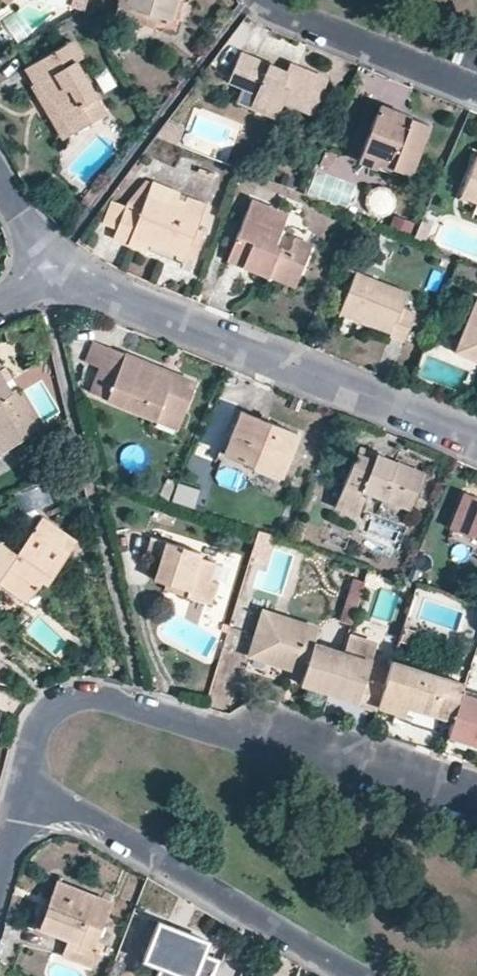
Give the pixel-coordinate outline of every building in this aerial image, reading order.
[(175,0),(119,0),(120,0),(115,15),(146,24),(149,14),(158,16),(169,20),(175,0)] [(149,14),(146,24),(155,28),(158,16),(149,14)] [(51,98),(71,133),(104,113),(76,61),(82,57),(71,40),(25,67),(34,85),(37,82),(47,100),(51,98)] [(311,118),(327,79),(296,67),(292,75),(285,72),(240,53),(227,83),(242,89),(255,95),(252,103),(278,114),(282,105),(311,118)] [(289,64),(285,72),(292,75),(296,67),(289,64)] [(59,139),(71,133),(51,98),(47,100),(37,82),(34,85),(29,86),(59,139)] [(278,114),(252,103),(248,111),(275,122),(278,114)] [(383,156),(379,169),(407,181),(429,126),(380,107),(364,148),(383,156)] [(359,161),(379,169),(383,156),(364,148),(359,161)] [(331,170),(335,160),(326,156),(322,166),(331,170)] [(463,196),(476,202),(476,159),(463,196)] [(189,256),(198,232),(207,206),(188,199),(183,211),(176,208),(180,195),(149,184),(127,207),(124,215),(115,237),(147,251),(151,242),(189,256)] [(89,205),(101,190),(92,185),(81,199),(89,205)] [(394,191),(367,193),(369,216),(396,214),(394,191)] [(273,268),(297,278),(311,245),(293,239),(288,251),(276,247),(288,215),(251,201),(227,261),(242,267),(246,259),(252,261),(249,269),(268,277),(273,268)] [(115,237),(124,215),(111,211),(102,233),(115,237)] [(204,235),(198,232),(189,256),(195,259),(204,235)] [(246,259),(242,267),(249,269),(252,261),(246,259)] [(293,288),(297,278),(273,268),(268,277),(293,288)] [(406,293),(357,274),(342,312),(392,332),(391,336),(405,343),(416,314),(401,308),(406,293)] [(462,337),(476,343),(476,302),(462,337)] [(476,355),(476,343),(462,337),(458,348),(476,355)] [(100,366),(108,346),(93,340),(86,359),(100,366)] [(160,407),(181,416),(195,381),(108,346),(100,366),(90,390),(155,418),(160,407)] [(25,441),(3,404),(15,396),(13,393),(0,372),(0,456),(25,441)] [(17,391),(13,393),(15,396),(3,404),(25,441),(42,431),(17,391)] [(177,427),(181,416),(160,407),(155,418),(177,427)] [(281,476),(298,431),(241,411),(226,452),(281,476)] [(362,450),(359,456),(376,463),(378,456),(362,450)] [(376,463),(359,456),(338,507),(360,516),(368,498),(364,497),(366,492),(412,510),(426,476),(378,456),(376,463)] [(168,500),(197,510),(203,490),(176,481),(174,486),(168,500)] [(160,497),(168,500),(174,486),(166,483),(160,497)] [(464,493),(450,529),(476,540),(476,498),(464,493)] [(48,589),(79,549),(43,521),(15,558),(0,547),(0,586),(27,606),(37,593),(43,585),(48,589)] [(155,581),(167,584),(178,587),(175,594),(210,604),(217,582),(209,580),(214,561),(199,557),(199,552),(153,538),(147,556),(161,561),(155,581)] [(340,624),(350,627),(363,584),(353,581),(340,624)] [(178,587),(167,584),(165,590),(175,594),(178,587)] [(43,597),(48,589),(43,585),(37,593),(43,597)] [(0,591),(0,608),(11,618),(20,607),(1,590),(0,591)] [(333,685),(343,651),(316,643),(320,630),(265,613),(252,656),(310,674),(306,686),(321,691),(324,683),(333,685)] [(414,627),(404,623),(400,637),(409,641),(414,627)] [(350,653),(373,660),(377,648),(354,641),(350,653)] [(350,653),(343,651),(333,685),(343,689),(341,696),(359,702),(358,707),(376,712),(378,706),(385,684),(368,678),(373,660),(350,653)] [(378,706),(398,712),(401,702),(453,719),(463,692),(466,683),(393,659),(385,684),(378,706)] [(330,693),(333,685),(324,683),(321,691),(330,693)] [(476,743),(476,697),(463,692),(453,719),(448,733),(476,743)] [(396,719),(447,736),(448,733),(453,719),(401,702),(398,712),(396,719)] [(55,903),(45,931),(67,940),(61,955),(91,966),(98,952),(92,949),(109,903),(56,882),(50,900),(55,903)] [(39,928),(45,931),(55,903),(50,900),(39,928)] [(210,944),(160,924),(144,962),(161,969),(158,975),(212,975),(218,961),(205,956),(210,944)]
